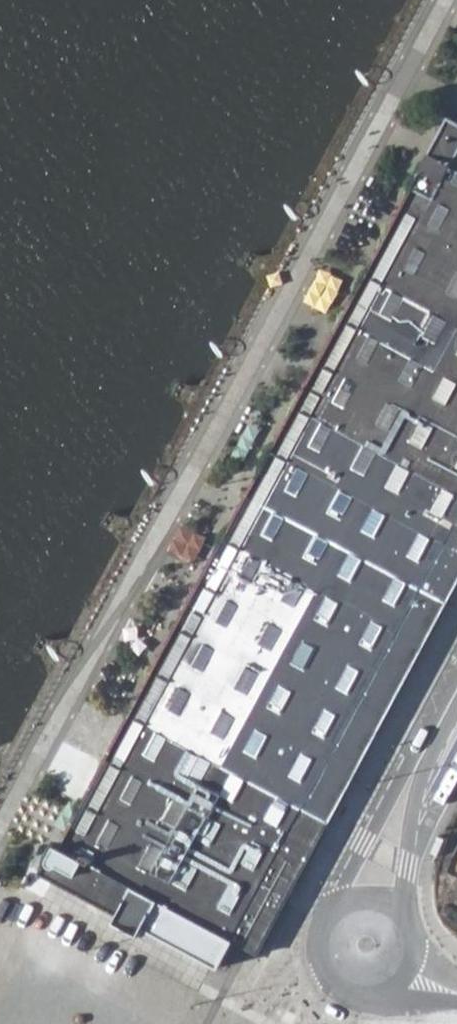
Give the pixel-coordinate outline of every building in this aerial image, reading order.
[(41,875),(42,876),(117,915),(113,923),(125,930),(137,938),(141,928),(142,929),(215,967),(216,968),(217,968),(231,941),(256,954),(326,823),(329,817),(382,720),(456,581),(456,129),(450,125),(448,124),(41,875)]
